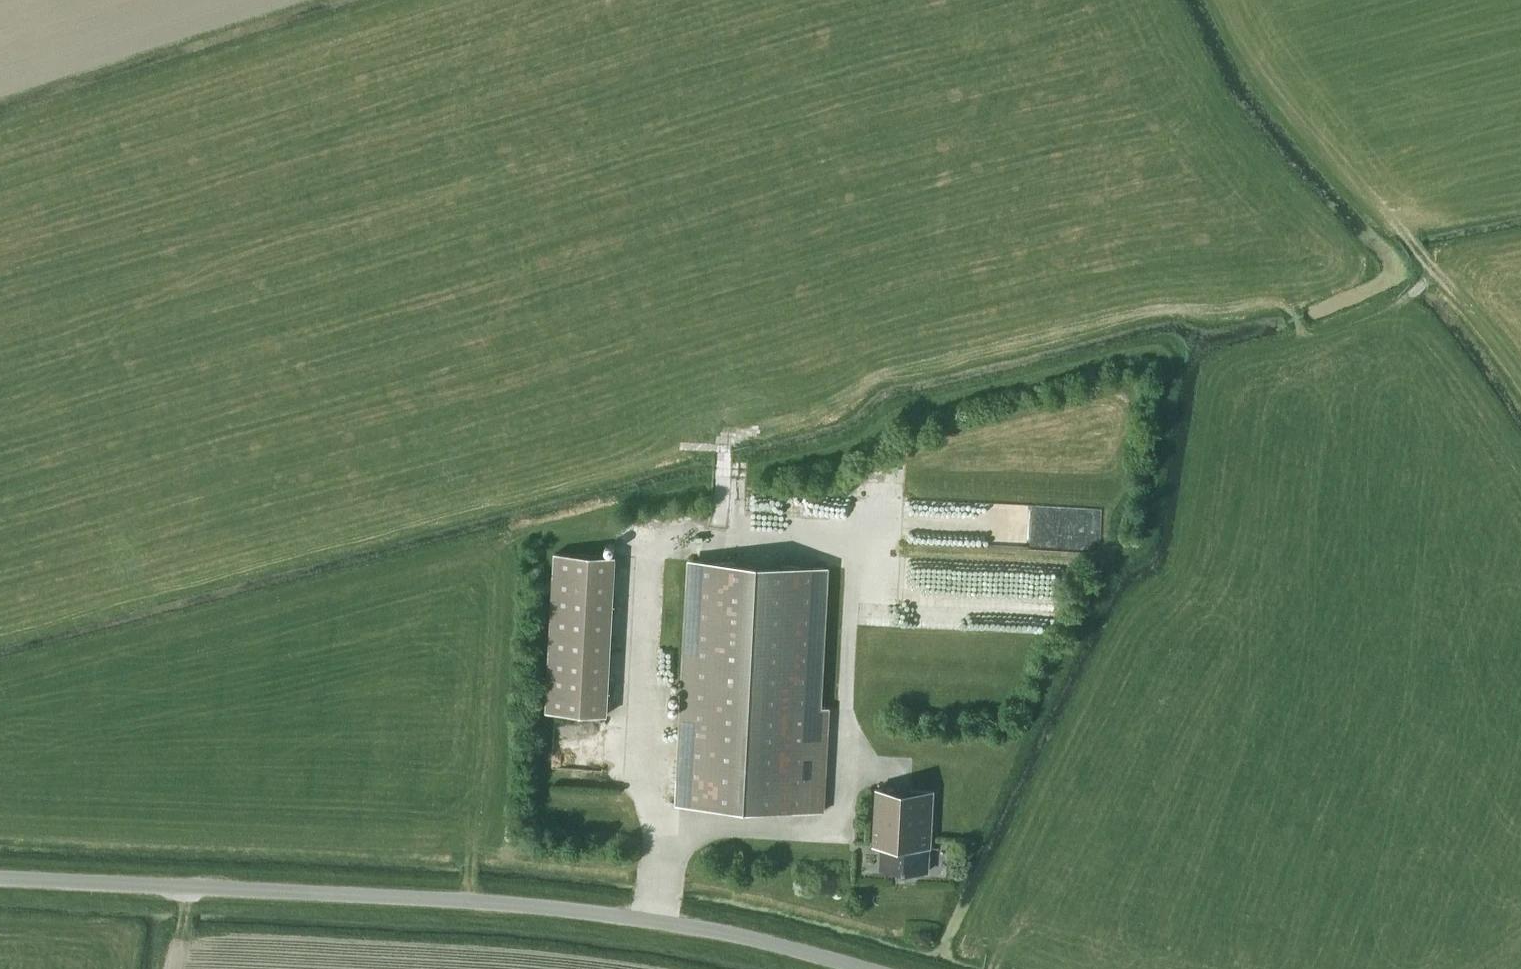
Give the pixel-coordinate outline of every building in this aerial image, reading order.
[(615,556),(604,555),(555,552),(546,711),(606,714),(615,556)] [(817,706),(824,567),(692,560),(680,802),(823,810),(829,707),(817,706)] [(876,788),(873,844),(882,844),(881,868),(928,870),(932,791),(876,788)]
